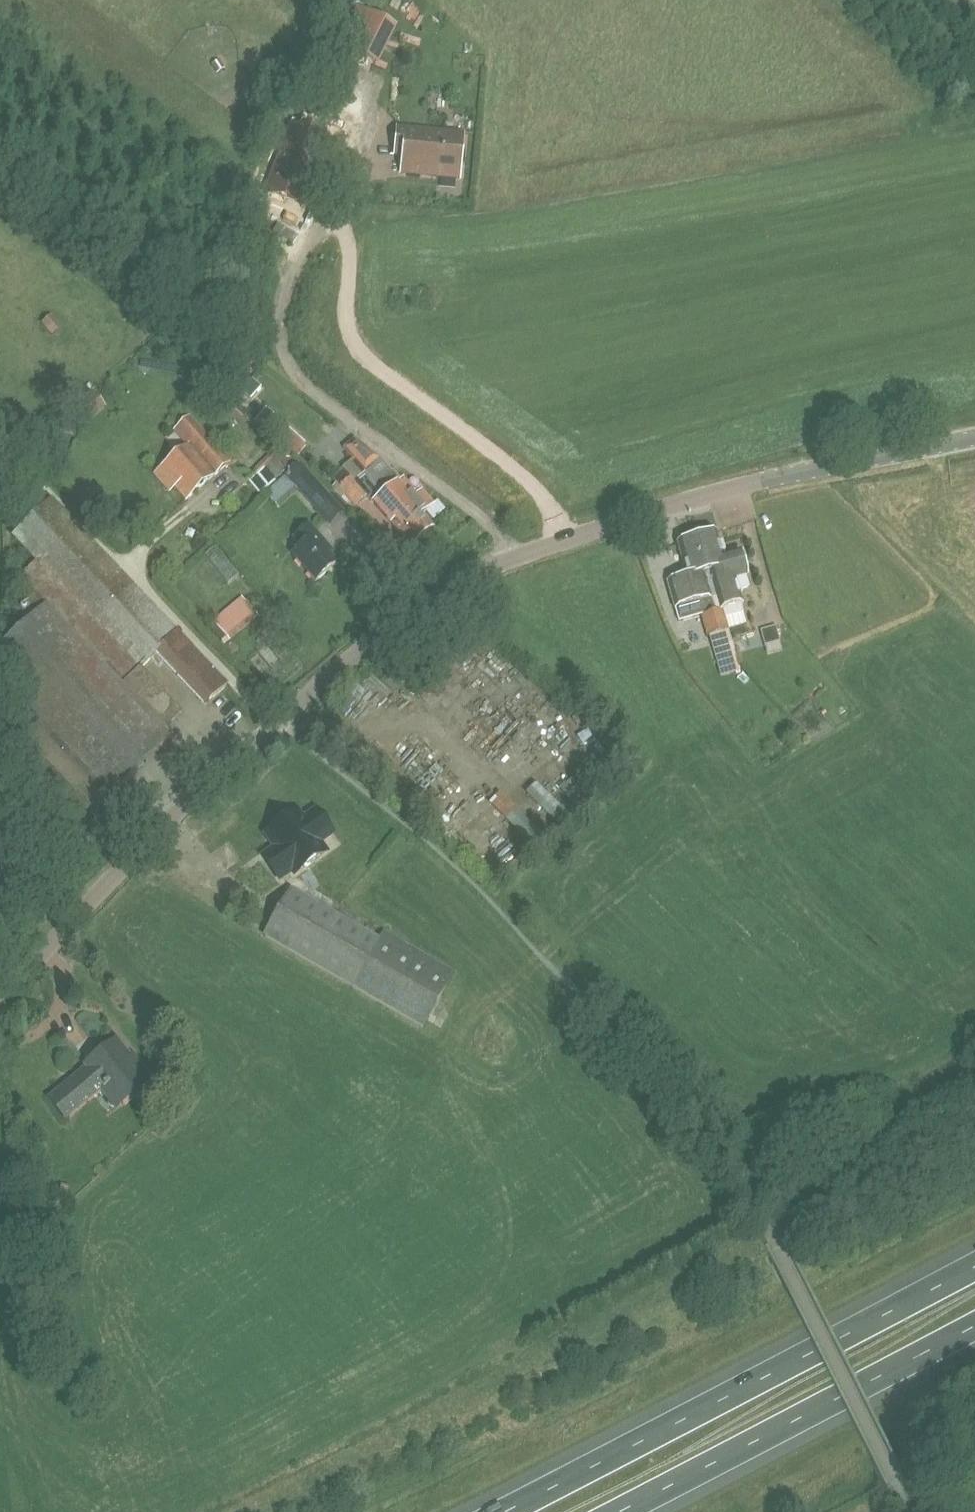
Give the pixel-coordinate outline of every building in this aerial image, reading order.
[(385,22),(384,21),(366,12),(354,6),(335,44),(367,60),(385,22)] [(219,61),(212,66),(217,74),(224,69),(219,61)] [(309,174),(315,176),(327,141),(292,128),(267,196),(285,203),(288,195),(289,196),(291,192),(301,196),(309,174)] [(394,158),(402,159),(400,176),(457,183),(463,139),(397,131),(394,158)] [(251,380),(240,391),(250,400),(261,388),(251,380)] [(290,430),(275,417),(266,409),(254,422),(263,431),(276,443),(277,442),(283,447),(296,459),(307,447),(290,430)] [(161,470),(188,500),(229,464),(191,419),(176,432),(189,446),(161,470)] [(355,440),(343,450),(353,462),(384,496),(387,500),(390,498),(413,524),(422,516),(426,512),(434,521),(445,511),(438,502),(435,505),(423,492),(416,498),(412,495),(414,493),(403,480),(400,482),(381,461),(381,460),(355,440)] [(258,461),(266,472),(279,462),(271,452),(258,461)] [(284,478),(297,493),(317,514),(332,499),(301,463),(286,476),(284,478)] [(336,483),(330,491),(342,500),(345,497),(355,509),(368,497),(363,492),(365,491),(353,478),(341,487),(336,483)] [(384,496),(374,505),(412,549),(434,530),(422,516),(413,524),(390,498),(387,500),(384,496)] [(0,652),(0,680),(41,724),(7,757),(76,830),(104,804),(101,801),(108,795),(111,797),(171,740),(163,731),(182,714),(141,671),(159,653),(209,705),(227,689),(53,502),(31,523),(14,539),(37,563),(19,581),(32,594),(14,611),(28,625),(0,652)] [(294,556),(317,582),(336,565),(334,563),(338,560),(309,527),(295,539),(303,548),(294,556)] [(719,543),(716,533),(701,537),(707,557),(704,558),(707,568),(702,570),(724,645),(732,643),(725,619),(743,614),(741,605),(743,605),(740,591),(748,589),(739,555),(727,558),(723,542),(719,543)] [(678,544),(687,578),(668,584),(675,609),(688,605),(692,619),(701,617),(706,637),(709,636),(712,649),(724,645),(702,570),(707,568),(704,558),(707,557),(701,537),(678,544)] [(210,591),(216,603),(228,596),(222,584),(210,591)] [(241,592),(212,611),(223,628),(252,609),(241,592)] [(775,626),(761,630),(765,645),(780,641),(775,626)] [(502,815),(497,820),(511,836),(525,824),(496,789),(487,797),(502,815)] [(317,843),(330,834),(316,813),(303,822),(297,814),(294,816),(291,814),(280,822),(280,825),(267,835),(277,849),(264,858),(279,879),(292,870),(295,874),(324,853),(317,843)] [(264,892),(265,878),(249,877),(248,891),(264,892)] [(383,932),(378,940),(293,891),(265,938),(422,1029),(454,973),(383,932)] [(50,1100),(65,1118),(103,1087),(119,1106),(151,1080),(141,1066),(139,1068),(117,1042),(87,1066),(88,1068),(50,1100)]
